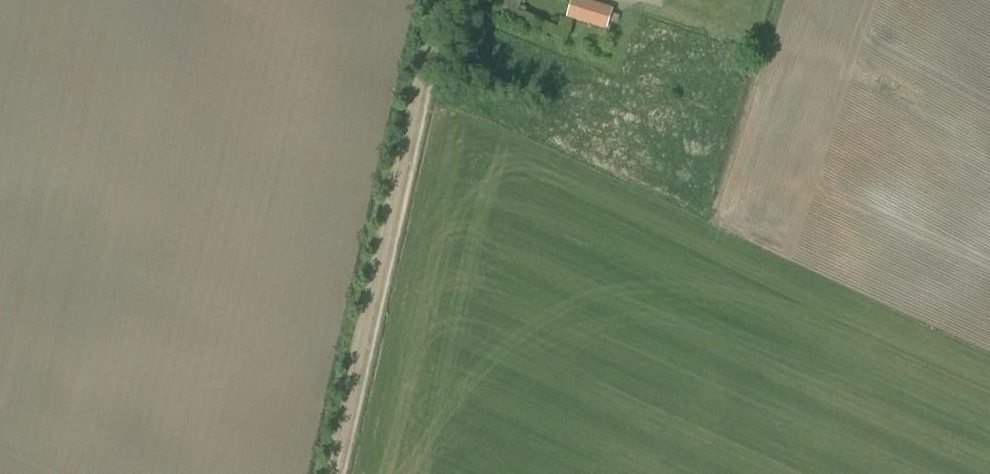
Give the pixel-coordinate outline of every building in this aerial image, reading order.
[(610,21),(612,13),(614,8),(586,0),(572,0),(567,17),(607,29),(610,21)] [(614,13),(611,21),(619,23),(622,15),(614,13)]
